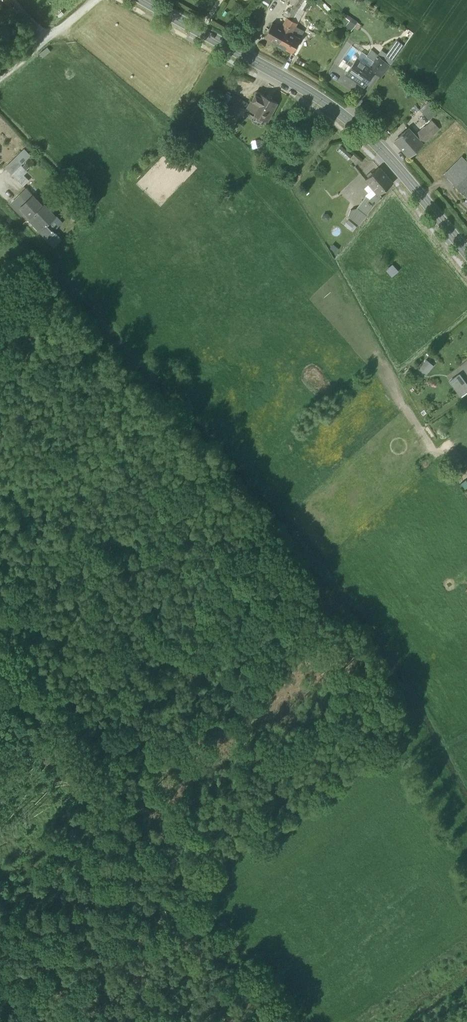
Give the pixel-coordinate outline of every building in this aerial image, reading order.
[(304,0),(303,0),(300,7),(306,10),(310,3),(304,0)] [(321,3),(328,11),(331,8),(322,0),(319,0),(321,3)] [(290,12),(287,17),(292,20),(295,14),(298,9),(299,7),(294,5),(293,6),(290,12)] [(304,11),(298,9),(295,14),(301,17),(304,11)] [(340,22),(345,27),(352,17),(347,13),(340,22)] [(275,24),(281,28),(287,17),(283,15),(282,14),(275,24)] [(295,14),(292,20),(297,23),(301,17),(295,14)] [(286,31),(292,20),(287,17),(281,28),(286,31)] [(358,21),(352,17),(345,27),(350,32),(358,21)] [(295,27),(297,23),(292,20),(286,31),(291,34),(295,27)] [(264,37),(278,45),(286,31),(281,28),(275,24),(272,23),(264,37)] [(304,32),(295,27),(291,34),(300,39),(304,32)] [(291,34),(286,31),(278,45),(292,53),(300,39),(291,34)] [(390,55),(395,59),(404,45),(397,40),(387,54),(390,55)] [(338,65),(348,72),(357,59),(362,52),(352,45),(338,65)] [(47,47),(39,53),(43,58),(51,51),(47,47)] [(371,49),(367,55),(366,56),(374,61),(369,67),(374,71),(375,72),(383,61),(384,60),(381,58),(371,49)] [(357,59),(369,67),(374,61),(366,56),(367,55),(362,52),(357,59)] [(375,72),(382,76),(390,66),(390,65),(395,59),(390,55),(388,57),(388,58),(385,62),(383,61),(375,72)] [(297,58),(295,63),(303,67),(305,63),(297,58)] [(364,85),(374,71),(369,67),(357,59),(348,72),(347,73),(364,85)] [(256,120),(260,122),(262,121),(263,119),(267,121),(272,112),(277,103),(273,100),(272,98),(267,95),(265,96),(257,91),(248,108),(256,112),(254,114),(257,116),(256,118),(256,120)] [(219,104),(225,108),(232,96),(226,92),(219,104)] [(225,108),(236,114),(243,102),(232,96),(225,108)] [(418,100),(423,105),(428,101),(423,96),(418,100)] [(419,109),(429,120),(439,111),(429,100),(428,101),(423,105),(419,109)] [(432,120),(425,127),(432,135),(439,129),(432,120)] [(422,144),(432,135),(425,127),(415,136),(422,144)] [(395,140),(409,156),(422,144),(415,136),(409,129),(395,140)] [(253,149),(260,147),(261,145),(259,139),(251,142),(253,149)] [(15,157),(22,163),(30,155),(24,148),(15,157)] [(5,167),(11,174),(21,164),(22,163),(15,157),(5,167)] [(461,158),(444,175),(455,185),(466,173),(466,164),(461,158)] [(11,174),(17,180),(23,174),(27,171),(21,164),(11,174)] [(377,192),(379,195),(379,194),(392,183),(379,167),(365,179),(369,183),(377,192)] [(466,197),(466,173),(455,185),(466,197)] [(23,174),(17,180),(24,186),(30,181),(23,174)] [(364,195),(366,196),(369,199),(377,192),(369,183),(364,188),(368,192),(364,195)] [(47,239),(50,237),(48,236),(53,231),(53,230),(53,231),(52,230),(51,230),(46,225),(55,216),(44,204),(42,206),(26,189),(12,203),(28,219),(47,239)] [(377,192),(369,199),(374,205),(382,197),(379,194),(379,195),(377,192)] [(366,196),(356,208),(366,215),(374,205),(369,199),(366,196)] [(366,215),(356,208),(350,210),(348,216),(359,224),(366,215)] [(53,230),(53,231),(62,223),(55,216),(46,225),(51,230),(52,230),(53,231),(53,230)] [(354,224),(348,219),(344,225),(350,230),(354,224)] [(50,237),(47,239),(54,247),(62,240),(55,232),(50,237)] [(333,244),(329,248),(336,253),(339,248),(333,244)] [(392,264),(385,270),(392,277),(399,271),(392,264)] [(427,359),(418,369),(425,375),(434,366),(427,359)] [(460,395),(466,391),(466,384),(460,374),(450,381),(460,395)] [(465,458),(458,465),(466,475),(466,460),(465,458)]
